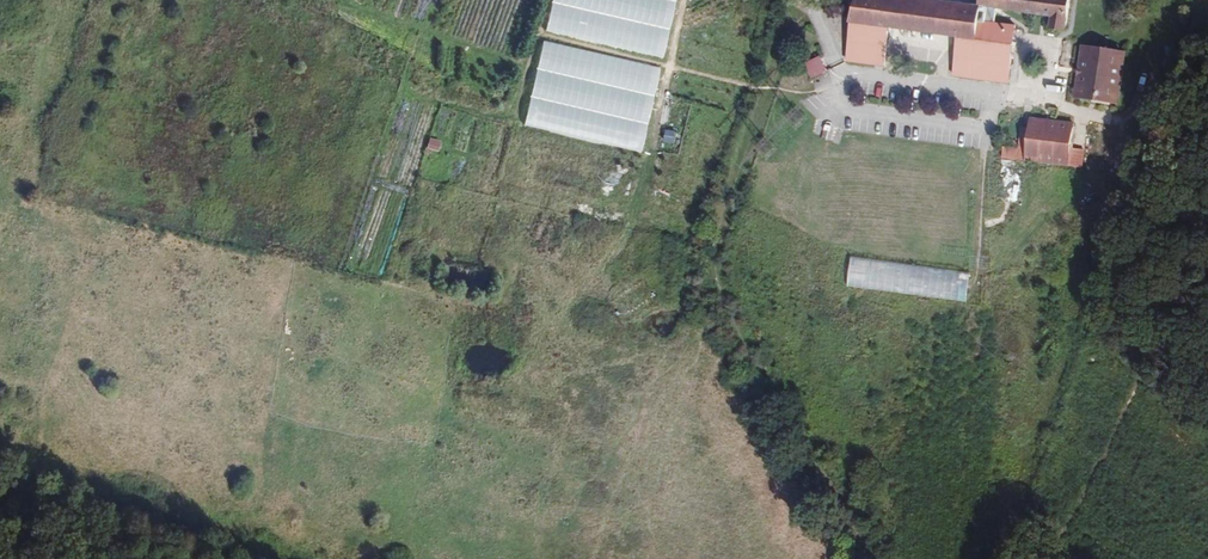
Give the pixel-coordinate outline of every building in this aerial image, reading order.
[(672,22),(678,0),(586,0),(672,22)] [(855,4),(848,22),(846,62),(885,65),(891,28),(956,37),(953,77),(1010,84),(1015,25),(980,22),(980,7),(1052,17),(1050,28),(1066,30),(1071,0),(977,0),(976,3),(944,0),(856,0),(855,4)] [(560,6),(553,33),(665,58),(671,31),(560,6)] [(542,41),(537,67),(657,91),(662,65),(542,41)] [(1121,104),(1127,52),(1081,46),(1072,98),(1121,104)] [(827,70),(820,56),(804,62),(811,79),(827,70)] [(656,103),(527,73),(525,84),(653,114),(656,103)] [(523,95),(521,106),(649,136),(651,125),(523,95)] [(1073,147),(1075,124),(1030,118),(1025,162),(1084,168),(1085,148),(1073,147)] [(821,139),(828,141),(833,127),(826,124),(821,139)] [(666,130),(664,143),(675,144),(677,132),(666,130)] [(425,149),(436,152),(440,141),(429,137),(425,149)] [(1000,186),(1024,185),(1024,167),(1000,167),(1000,186)] [(851,257),(847,286),(966,302),(970,273),(851,257)]
